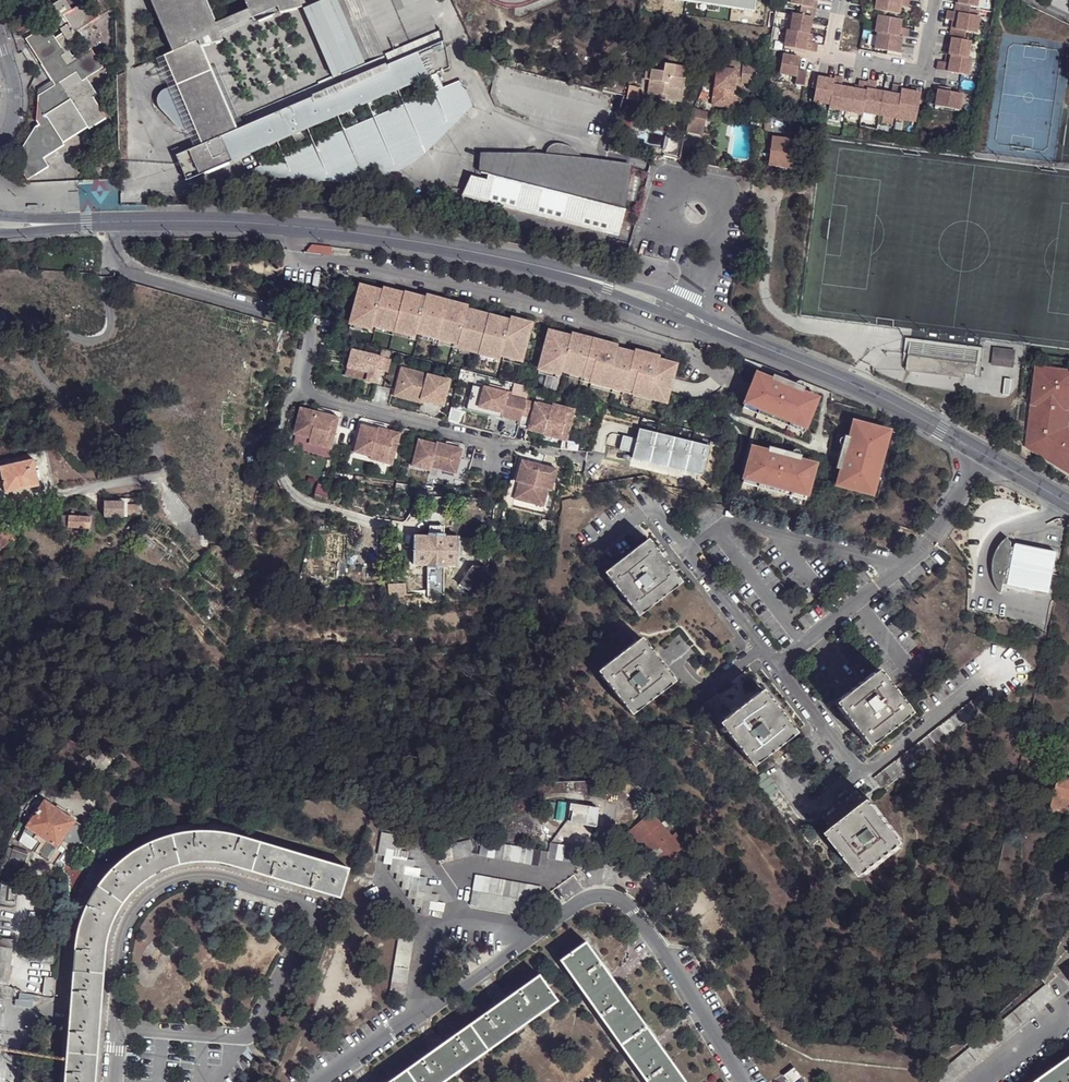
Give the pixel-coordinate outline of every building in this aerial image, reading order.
[(90,0),(89,0),(74,10),(67,0),(62,0),(49,9),(54,18),(64,33),(70,42),(78,36),(76,33),(80,30),(100,16),(90,0)] [(171,51),(163,54),(175,84),(162,89),(161,90),(160,91),(158,92),(157,93),(157,94),(156,96),(156,97),(156,99),(156,100),(156,102),(157,103),(157,104),(174,124),(176,124),(178,126),(181,126),(184,127),(187,127),(190,128),(194,128),(200,143),(202,149),(198,150),(206,165),(209,164),(210,168),(249,153),(254,150),(260,148),(261,149),(262,150),(264,150),(265,151),(267,151),(268,151),(270,151),(271,151),(273,150),(275,149),(277,149),(279,148),(280,147),(282,146),(283,144),(284,144),(280,139),(288,136),(293,143),(301,138),(297,132),(301,131),(303,134),(343,115),(342,114),(379,98),(380,100),(399,94),(397,91),(417,82),(432,77),(443,72),(440,44),(387,66),(233,130),(199,47),(222,41),(218,31),(275,7),(277,12),(299,9),(295,0),(243,0),(247,10),(214,23),(205,0),(150,0),(171,51)] [(753,11),(755,0),(681,0),(753,11)] [(790,5),(800,6),(799,15),(810,18),(813,18),(816,0),(823,1),(823,0),(791,0),(790,5)] [(849,7),(863,10),(865,0),(850,0),(849,7)] [(901,0),(876,0),(874,13),(899,17),(900,8),(907,9),(908,1),(901,0)] [(329,4),(309,13),(333,70),(353,62),(329,4)] [(974,16),(952,12),(949,30),(970,34),(974,16)] [(799,15),(793,14),(790,31),(808,34),(810,18),(799,15)] [(17,19),(10,21),(15,39),(21,38),(16,24),(18,23),(17,19)] [(877,19),(874,35),(877,36),(874,52),(886,54),(898,56),(901,40),(906,41),(907,32),(900,31),(902,23),(877,19)] [(27,39),(57,85),(78,72),(84,80),(88,78),(104,66),(93,50),(69,66),(62,56),(66,54),(56,38),(48,26),(27,39)] [(85,48),(93,50),(80,30),(76,33),(78,36),(85,48)] [(790,31),(787,31),(784,47),(815,52),(817,44),(810,43),(811,35),(808,34),(790,31)] [(56,38),(66,54),(74,56),(67,44),(70,42),(64,33),(56,38)] [(383,56),(387,66),(440,44),(438,33),(383,56)] [(968,41),(945,37),(942,52),(965,56),(968,41)] [(69,66),(93,50),(85,48),(74,56),(66,54),(62,56),(69,66)] [(968,57),(947,53),(944,70),(965,74),(968,57)] [(799,58),(782,55),(779,74),(796,77),(794,85),(804,87),(806,72),(797,71),(799,58)] [(716,57),(711,104),(732,107),(734,84),(740,85),(740,82),(756,83),(758,65),(747,64),(741,63),(742,60),(716,57)] [(657,98),(676,101),(678,90),(682,90),(685,67),(663,63),(662,71),(645,68),(643,78),(648,80),(647,94),(658,96),(657,98)] [(107,117),(94,97),(98,94),(88,78),(84,80),(78,72),(57,85),(40,95),(39,121),(40,124),(37,127),(17,159),(30,179),(50,166),(45,158),(66,144),(65,142),(90,126),(91,128),(107,117)] [(432,77),(417,82),(423,98),(260,165),(254,150),(249,153),(255,167),(243,172),(346,180),(351,180),(358,179),(365,178),(371,177),(378,175),(385,173),(391,170),(397,167),(403,163),(408,159),(414,155),(419,150),(464,107),(455,85),(438,91),(432,77)] [(834,80),(818,77),(814,101),(830,104),(834,80)] [(835,77),(834,80),(830,104),(829,109),(863,115),(863,113),(869,84),(860,82),(859,88),(843,85),(844,79),(835,77)] [(869,84),(863,113),(896,119),(902,89),(903,88),(894,86),(892,93),(876,89),(878,83),(869,81),(869,84)] [(639,87),(628,85),(626,98),(637,101),(639,87)] [(911,91),(902,89),(896,119),(916,123),(921,95),(911,93),(911,91)] [(949,94),(937,92),(934,108),(959,112),(962,96),(949,94)] [(760,117),(763,104),(763,99),(753,97),(750,116),(760,117)] [(690,112),(686,131),(702,134),(707,111),(695,108),(690,112)] [(684,134),(666,130),(663,150),(680,154),(684,134)] [(778,168),(786,170),(794,170),(797,143),(768,139),(765,166),(778,168)] [(176,153),(186,178),(210,168),(209,164),(206,165),(198,150),(202,149),(200,143),(176,153)] [(542,160),(545,163),(535,162),(535,156),(482,157),(480,176),(488,178),(487,182),(470,178),(459,196),(617,235),(625,207),(622,207),(630,166),(591,160),(589,166),(584,166),(583,163),(582,160),(580,158),(579,156),(576,152),(574,151),(570,148),(566,146),(560,144),(556,143),(553,143),(550,144),(547,145),(544,147),(542,151),(542,156),(542,160)] [(785,177),(786,170),(778,168),(776,175),(785,177)] [(362,284),(351,326),(520,370),(532,323),(515,318),(514,321),(464,308),(465,305),(431,296),(430,299),(387,288),(386,291),(362,284)] [(574,338),(549,330),(538,372),(666,405),(676,365),(660,360),(661,356),(635,349),(634,353),(617,348),(618,345),(576,334),(574,338)] [(901,333),(896,332),(893,348),(897,349),(895,360),(894,364),(964,376),(964,372),(966,363),(968,350),(900,338),(901,333)] [(973,346),(901,333),(900,338),(968,350),(966,363),(970,364),(973,346)] [(718,350),(709,346),(707,351),(716,355),(718,350)] [(1003,352),(984,348),(982,362),(1001,365),(1003,352)] [(388,375),(391,361),(352,351),(347,369),(368,374),(366,382),(377,385),(380,373),(388,375)] [(368,374),(347,369),(345,377),(366,382),(368,374)] [(1039,369),(1029,446),(1068,471),(1068,429),(1067,428),(1068,410),(1068,373),(1039,369)] [(421,404),(421,401),(399,395),(404,375),(426,380),(427,376),(401,370),(394,398),(421,404)] [(771,379),(757,373),(740,413),(802,438),(818,398),(803,392),(805,387),(774,375),(771,379)] [(426,380),(404,375),(399,395),(421,401),(443,407),(449,382),(427,376),(426,380)] [(522,417),(525,402),(506,397),(507,394),(483,388),(483,390),(472,387),(466,411),(500,419),(500,418),(520,423),(522,417)] [(571,426),(574,411),(552,405),(551,408),(526,401),(525,402),(522,417),(531,419),(527,431),(544,435),(545,431),(561,435),(564,425),(571,426)] [(317,414),(300,410),(293,436),(310,441),(308,446),(331,451),(335,435),(328,434),(331,424),(316,420),(317,414)] [(332,418),(317,414),(316,420),(331,424),(328,434),(335,435),(338,426),(339,420),(332,418)] [(895,432),(854,422),(850,437),(845,435),(836,468),(842,470),(837,474),(840,477),(838,485),(878,496),(895,432)] [(561,435),(545,431),(544,435),(544,437),(567,443),(571,426),(564,425),(561,435)] [(378,431),(361,427),(354,455),(371,459),(370,461),(392,467),(397,451),(390,449),(392,440),(377,436),(378,431)] [(394,434),(379,430),(378,431),(377,436),(392,440),(390,449),(397,451),(399,441),(400,437),(400,435),(394,434)] [(708,449),(639,430),(631,459),(701,477),(708,449)] [(437,446),(418,441),(412,468),(430,473),(431,470),(456,476),(459,464),(451,462),(453,455),(436,450),(437,446)] [(454,449),(438,445),(437,446),(436,450),(453,455),(451,462),(459,464),(461,457),(462,453),(463,451),(454,449)] [(768,452),(753,447),(741,489),(806,506),(816,464),(800,460),(802,455),(769,446),(768,452)] [(540,465),(542,459),(532,456),(526,454),(524,454),(522,462),(516,483),(519,484),(524,485),(530,462),(540,465)] [(554,486),(559,464),(542,459),(540,465),(530,462),(524,485),(519,484),(516,494),(521,495),(546,502),(550,485),(554,486)] [(38,487),(33,460),(0,467),(0,468),(5,494),(38,487)] [(122,502),(103,502),(103,517),(123,517),(122,502)] [(90,529),(90,518),(73,517),(73,513),(70,513),(70,517),(62,516),(61,527),(67,527),(67,528),(69,528),(80,528),(90,529)] [(131,523),(126,530),(162,560),(167,554),(131,523)] [(429,526),(429,535),(444,536),(445,527),(429,526)] [(80,528),(69,528),(68,538),(79,538),(80,528)] [(414,537),(412,564),(427,566),(428,566),(434,567),(434,569),(442,570),(442,567),(443,567),(443,566),(458,566),(459,539),(444,538),(429,537),(414,537)] [(605,572),(639,615),(682,581),(648,538),(605,572)] [(1054,584),(1054,582),(1060,552),(1018,544),(1017,546),(1013,546),(1013,543),(1012,541),(1010,539),(1011,538),(1005,542),(1000,548),(997,555),(995,563),(995,564),(996,574),(999,584),(1004,593),(1006,583),(1052,593),(1054,584)] [(478,568),(487,572),(490,564),(480,560),(478,568)] [(473,570),(467,569),(465,574),(459,578),(464,583),(470,577),(473,570)] [(598,670),(632,713),(675,679),(641,637),(598,670)] [(732,643),(723,650),(728,658),(738,650),(732,643)] [(869,745),(912,711),(878,668),(835,702),(869,745)] [(999,698),(990,686),(875,777),(884,788),(999,698)] [(719,723),(729,735),(752,766),(796,731),(763,689),(733,712),(719,723)] [(724,739),(729,735),(719,723),(733,712),(718,694),(700,709),(724,739)] [(1028,730),(1024,751),(1034,753),(1038,732),(1028,730)] [(794,811),(764,773),(752,782),(783,820),(794,811)] [(1065,813),(1068,814),(1068,781),(1059,779),(1051,809),(1065,813)] [(824,817),(834,830),(868,804),(857,790),(824,817)] [(40,807),(31,820),(24,830),(20,839),(32,849),(55,865),(66,848),(73,851),(88,829),(45,800),(40,807)] [(565,801),(557,800),(554,818),(563,819),(565,801)] [(868,804),(834,830),(829,834),(863,877),(906,843),(902,838),(873,800),(868,804)] [(25,815),(31,820),(40,807),(34,803),(25,815)] [(602,810),(577,806),(576,814),(574,824),(600,828),(602,810)] [(1062,821),(1065,813),(1051,809),(1049,817),(1062,821)] [(637,846),(656,868),(661,863),(664,868),(673,861),(670,856),(683,845),(652,812),(626,834),(637,846)] [(225,832),(216,830),(215,830),(198,830),(181,831),(176,833),(182,862),(187,860),(199,859),(213,860),(221,861),(258,872),(265,843),(225,832)] [(389,841),(396,842),(398,835),(382,832),(382,840),(389,841)] [(135,850),(127,856),(115,872),(103,890),(97,901),(123,916),(133,898),(145,882),(152,876),(162,869),(174,864),(182,862),(176,833),(165,836),(150,842),(135,850)] [(443,846),(447,861),(476,853),(473,839),(443,846)] [(387,848),(389,841),(382,840),(379,854),(386,855),(387,848)] [(548,868),(550,859),(551,853),(485,840),(482,854),(548,868)] [(404,843),(396,842),(389,841),(387,848),(395,849),(403,850),(404,843)] [(350,868),(305,854),(297,852),(265,843),(258,872),(288,880),(297,882),(341,896),(350,868)] [(553,845),(551,853),(550,859),(572,864),(575,850),(553,845)] [(3,880),(0,906),(12,907),(14,907),(16,905),(16,902),(14,899),(15,893),(16,893),(17,887),(18,885),(19,882),(28,855),(8,848),(0,873),(1,873),(0,877),(3,879),(3,880)] [(395,849),(387,848),(386,855),(385,863),(392,863),(394,856),(395,849)] [(403,850),(395,849),(394,856),(401,857),(409,859),(410,851),(403,850)] [(401,857),(394,856),(392,863),(391,871),(398,872),(400,865),(401,857)] [(416,860),(409,859),(401,857),(400,865),(407,866),(415,867),(416,860)] [(407,866),(400,865),(398,872),(396,880),(404,881),(406,874),(407,866)] [(422,869),(415,867),(407,866),(406,874),(413,875),(420,876),(422,869)] [(403,888),(410,889),(412,882),(413,875),(406,874),(404,881),(403,888)] [(420,876),(413,875),(412,882),(419,884),(427,885),(427,877),(420,876)] [(478,875),(475,890),(539,904),(542,888),(478,875)] [(412,882),(410,889),(409,896),(416,898),(418,890),(419,884),(412,882)] [(427,885),(419,884),(418,890),(425,892),(433,893),(434,886),(427,885)] [(425,892),(418,890),(416,898),(415,905),(423,907),(424,899),(425,892)] [(539,904),(475,890),(471,905),(536,918),(539,904)] [(433,893),(425,892),(424,899),(432,900),(439,902),(441,894),(433,893)] [(432,900),(424,899),(423,907),(421,914),(429,915),(430,908),(432,900)] [(439,902),(432,900),(430,908),(445,910),(447,903),(439,902)] [(106,967),(108,957),(109,953),(115,934),(123,916),(97,901),(92,909),(84,929),(78,951),(76,961),(73,997),(103,999),(106,967)] [(391,995),(405,997),(415,939),(400,937),(391,995)] [(13,947),(14,940),(0,938),(0,946),(13,947)] [(637,1013),(613,979),(586,942),(560,960),(586,997),(611,1032),(637,1013)] [(13,947),(0,946),(0,980),(8,981),(11,972),(13,947)] [(44,975),(43,993),(51,993),(53,976),(44,975)] [(473,1022),(491,1048),(519,1029),(558,1001),(540,975),(500,1003),(473,1022)] [(1056,995),(1047,983),(926,1081),(949,1081),(1056,995)] [(130,1004),(139,1006),(140,994),(131,993),(130,1004)] [(73,997),(70,1033),(69,1043),(66,1079),(96,1081),(99,1046),(99,1035),(103,999),(73,997)] [(683,1077),(665,1052),(637,1013),(611,1032),(638,1071),(647,1081),(676,1081),(683,1077)] [(473,1022),(458,1032),(438,1046),(407,1068),(417,1081),(443,1081),(457,1072),(477,1058),(491,1048),(473,1022)] [(1068,1057),(1034,1081),(1035,1081),(1068,1081),(1068,1057)] [(407,1068),(388,1081),(417,1081),(407,1068)] [(790,1081),(797,1081),(802,1078),(796,1069),(786,1077),(790,1081)]
